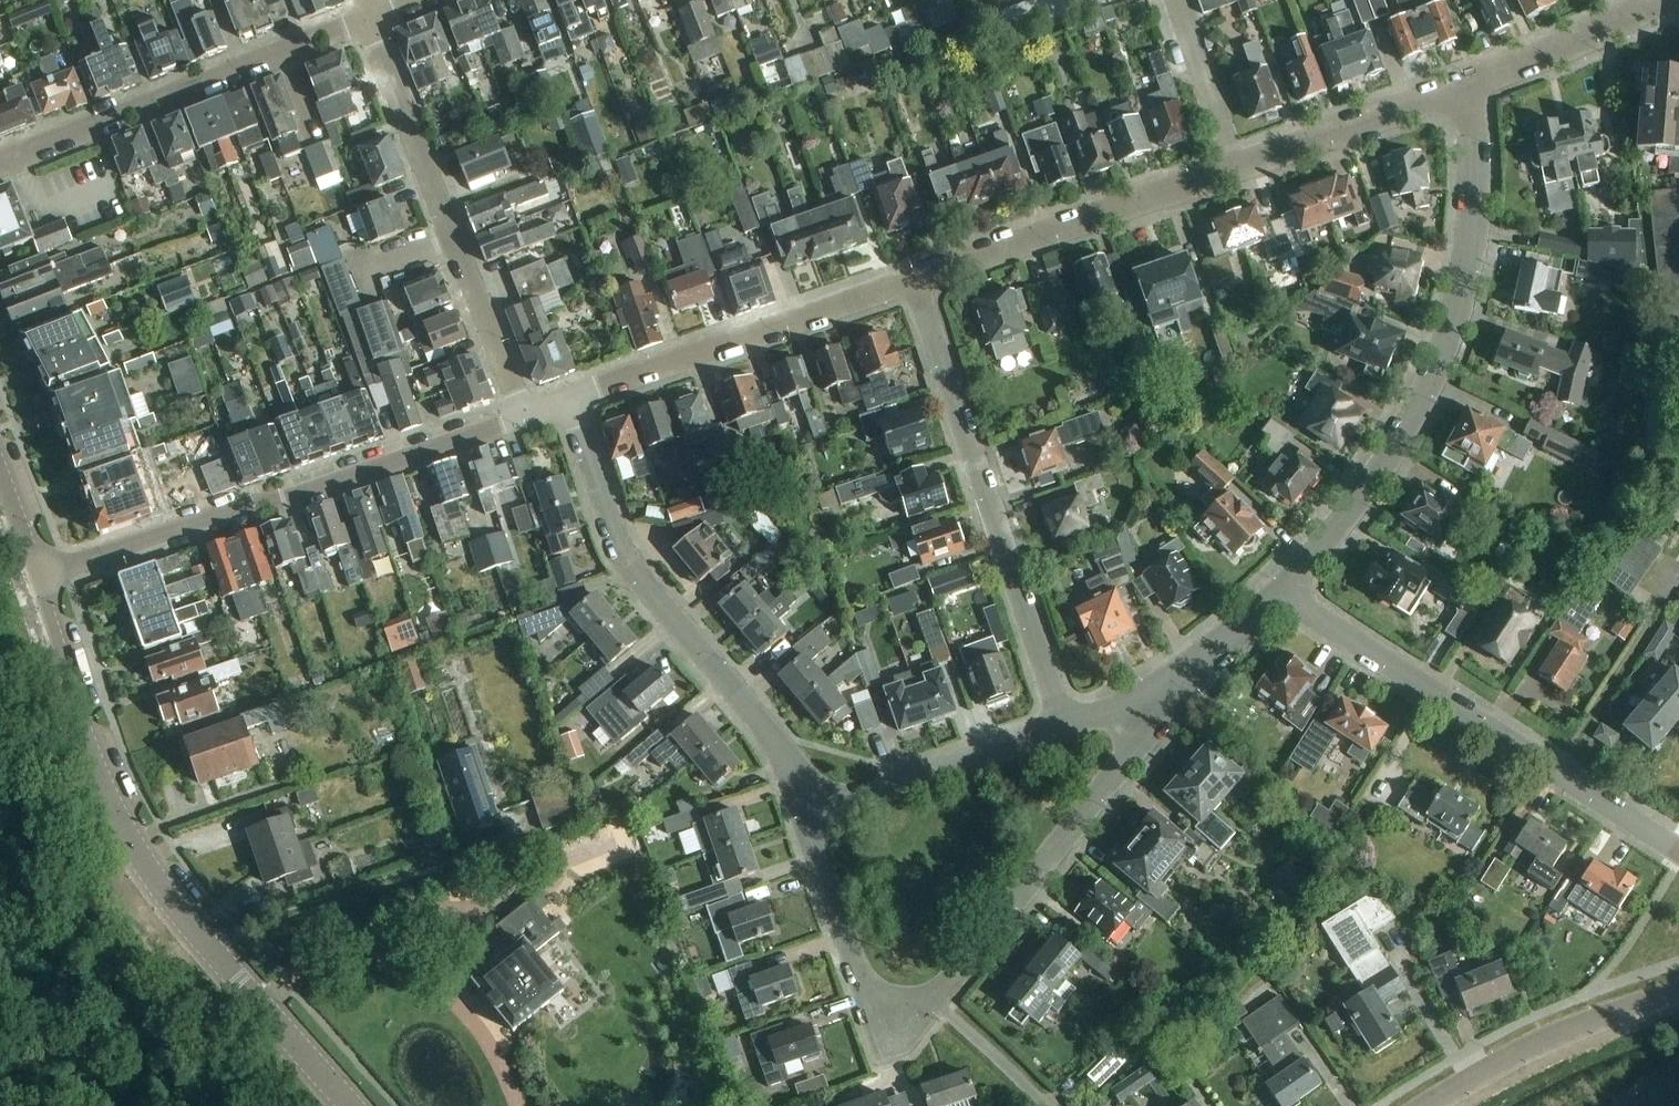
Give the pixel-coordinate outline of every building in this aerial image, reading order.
[(212,14),(198,20),(191,0),(187,0),(172,6),(186,42),(181,44),(189,65),(200,60),(201,61),(227,51),(224,45),(212,14)] [(223,6),(230,24),(234,23),(240,39),(255,33),(256,37),(265,34),(252,0),(238,0),(223,6)] [(265,34),(275,30),(273,26),(288,20),(280,0),(252,0),(265,34)] [(299,15),(301,22),(344,5),(346,0),(292,0),(299,15)] [(464,6),(465,10),(467,9),(480,43),(492,38),(503,67),(525,59),(513,29),(513,30),(501,35),(488,0),(479,0),(464,6)] [(539,50),(561,41),(545,0),(520,0),(539,50)] [(580,0),(554,0),(571,44),(594,35),(586,15),(581,3),(580,0)] [(581,3),(586,15),(595,11),(600,22),(609,19),(602,0),(580,0),(581,3)] [(616,12),(628,7),(625,0),(611,0),(616,12)] [(718,19),(735,12),(730,0),(710,0),(718,19)] [(735,12),(753,6),(750,0),(730,0),(735,12)] [(1032,2),(1040,24),(1051,20),(1044,0),(1038,0),(1032,2)] [(1051,20),(1062,16),(1056,0),(1044,0),(1051,20)] [(1062,16),(1073,13),(1068,0),(1056,0),(1062,16)] [(1073,13),(1083,9),(1080,0),(1068,0),(1073,13)] [(1083,9),(1094,5),(1093,0),(1080,0),(1083,9)] [(1203,2),(1198,4),(1202,15),(1238,3),(1243,16),(1256,11),(1252,0),(1202,0),(1203,2)] [(1363,26),(1376,21),(1368,0),(1354,0),(1363,26)] [(1376,21),(1390,16),(1384,0),(1368,0),(1376,21)] [(1403,19),(1388,24),(1389,28),(1389,31),(1390,36),(1393,38),(1402,62),(1406,61),(1410,61),(1415,59),(1418,56),(1422,55),(1421,53),(1429,50),(1411,0),(1396,0),(1403,19)] [(1429,50),(1437,47),(1438,49),(1442,48),(1446,48),(1451,46),(1453,43),(1458,42),(1449,18),(1449,14),(1448,10),(1445,7),(1444,4),(1429,10),(1425,0),(1411,0),(1429,50)] [(1492,37),(1495,35),(1499,37),(1506,34),(1506,30),(1510,28),(1508,25),(1513,22),(1502,0),(1473,0),(1492,37)] [(1556,0),(1517,0),(1526,20),(1556,5),(1554,2),(1556,0)] [(1032,2),(1021,6),(1029,27),(1040,24),(1032,2)] [(828,10),(835,27),(849,22),(842,4),(828,10)] [(680,13),(693,47),(714,39),(700,5),(680,13)] [(465,10),(464,6),(445,13),(460,51),(463,59),(459,60),(466,76),(477,72),(468,48),(480,43),(467,9),(465,10)] [(1021,6),(1010,9),(1018,31),(1029,27),(1021,6)] [(927,37),(920,19),(919,20),(915,7),(901,11),(906,25),(896,28),(902,45),(927,37)] [(1112,8),(1101,12),(1105,24),(1116,21),(1112,8)] [(933,17),(938,29),(958,21),(953,9),(933,17)] [(1018,31),(1010,9),(999,13),(1007,35),(1018,31)] [(26,26),(21,13),(8,18),(13,31),(26,26)] [(1348,13),(1335,18),(1358,82),(1370,78),(1374,77),(1378,74),(1383,73),(1369,34),(1357,38),(1348,13)] [(437,16),(419,23),(428,46),(425,48),(437,77),(438,77),(441,83),(451,78),(442,56),(451,52),(437,16)] [(181,44),(177,33),(165,38),(164,33),(159,35),(152,18),(137,24),(144,41),(136,44),(151,81),(190,66),(189,65),(181,44)] [(1107,30),(1103,18),(1082,25),(1087,39),(1108,32),(1107,30)] [(1358,82),(1335,18),(1322,23),(1327,37),(1316,41),(1320,52),(1333,91),(1338,89),(1343,89),(1346,86),(1358,82)] [(859,51),(871,47),(866,34),(861,22),(838,31),(848,56),(859,51)] [(419,23),(394,33),(408,69),(410,68),(420,92),(441,84),(440,83),(441,83),(438,77),(437,77),(425,48),(428,46),(419,23)] [(103,24),(94,27),(119,93),(141,85),(127,48),(125,48),(120,34),(109,38),(103,24)] [(119,93),(94,27),(81,32),(92,61),(81,66),(95,103),(119,93)] [(866,34),(871,47),(874,55),(875,56),(891,50),(892,54),(903,49),(894,28),(884,32),(882,27),(866,34)] [(825,49),(813,53),(822,78),(849,68),(835,29),(820,35),(825,49)] [(753,55),(766,88),(770,97),(795,88),(785,63),(778,45),(773,47),(769,36),(749,44),(754,55),(753,55)] [(1295,91),(1294,93),(1296,98),(1299,99),(1300,103),(1326,93),(1305,38),(1292,43),(1300,64),(1287,69),(1295,91)] [(1046,41),(1040,42),(1044,54),(1049,52),(1046,41)] [(1234,80),(1249,121),(1280,110),(1256,44),(1244,49),(1253,74),(1234,80)] [(871,47),(859,51),(862,60),(874,55),(871,47)] [(344,53),(325,60),(340,96),(347,118),(357,114),(348,92),(358,89),(344,53)] [(813,53),(785,63),(795,88),(808,83),(822,78),(813,53)] [(877,60),(886,82),(900,76),(891,55),(877,60)] [(30,79),(37,99),(44,116),(67,107),(69,113),(87,106),(74,71),(62,76),(54,57),(38,63),(43,74),(30,79)] [(340,96),(325,60),(306,68),(320,104),(316,105),(325,126),(326,126),(335,149),(343,146),(334,123),(347,118),(340,96)] [(861,65),(872,90),(885,85),(875,60),(861,65)] [(1160,143),(1158,146),(1167,151),(1169,147),(1183,143),(1186,144),(1191,135),(1187,133),(1177,104),(1180,103),(1165,60),(1151,65),(1161,94),(1142,101),(1146,115),(1150,114),(1153,124),(1153,128),(1156,131),(1160,143)] [(1657,71),(1657,66),(1639,65),(1636,68),(1636,92),(1642,92),(1637,152),(1670,155),(1668,175),(1678,176),(1678,72),(1657,71)] [(529,79),(540,108),(557,102),(546,72),(529,79)] [(298,133),(291,116),(296,114),(281,77),(253,89),(274,143),(278,142),(285,159),(302,152),(295,135),(298,133)] [(37,99),(27,103),(19,81),(0,88),(0,140),(36,126),(34,120),(44,116),(37,99)] [(789,91),(793,100),(814,92),(810,83),(789,91)] [(984,91),(993,116),(1007,111),(998,85),(984,91)] [(770,97),(766,88),(742,97),(746,107),(771,98),(770,97)] [(245,92),(223,101),(236,137),(237,137),(243,151),(264,143),(245,92)] [(516,98),(522,114),(538,109),(531,92),(516,98)] [(223,101),(201,109),(203,115),(205,114),(207,118),(226,169),(238,165),(228,140),(236,137),(223,101)] [(1108,129),(1120,163),(1150,153),(1138,119),(1134,120),(1129,105),(1112,111),(1109,117),(1104,118),(1108,129)] [(695,108),(685,111),(691,127),(701,123),(695,108)] [(203,115),(201,109),(186,115),(195,137),(194,137),(200,152),(204,150),(214,174),(226,169),(207,118),(205,114),(203,115)] [(489,115),(495,129),(509,123),(503,110),(489,115)] [(569,122),(585,164),(609,155),(593,114),(569,122)] [(1061,122),(1070,147),(1075,146),(1085,174),(1095,171),(1096,174),(1111,169),(1110,167),(1114,165),(1097,115),(1081,121),(1080,116),(1061,122)] [(1573,119),(1563,122),(1572,164),(1576,163),(1580,178),(1580,177),(1583,190),(1600,186),(1594,159),(1603,157),(1603,156),(1607,156),(1610,151),(1608,141),(1603,138),(1599,139),(1596,125),(1595,123),(1594,122),(1592,122),(1590,123),(1589,116),(1585,117),(1581,115),(1575,116),(1573,119)] [(159,166),(165,183),(168,189),(169,189),(180,185),(175,171),(184,168),(180,157),(193,152),(180,118),(154,127),(168,162),(159,166)] [(633,124),(641,145),(658,139),(650,118),(633,124)] [(716,121),(705,125),(710,135),(720,132),(716,121)] [(1572,164),(1563,122),(1552,124),(1549,122),(1543,123),(1541,126),(1536,127),(1538,134),(1536,135),(1535,135),(1534,136),(1534,137),(1534,138),(1537,153),(1533,153),(1530,158),(1532,168),(1537,171),(1541,170),(1545,188),(1550,187),(1554,202),(1575,197),(1572,182),(1568,165),(1572,164)] [(1022,137),(1035,176),(1044,173),(1049,188),(1074,179),(1063,149),(1064,149),(1056,125),(1022,137)] [(352,136),(357,149),(378,141),(373,128),(352,136)] [(1000,154),(984,159),(997,197),(1024,188),(1005,132),(994,136),(1000,154)] [(156,187),(165,183),(159,166),(153,153),(145,156),(137,135),(116,143),(122,159),(118,160),(125,178),(149,169),(156,187)] [(458,158),(471,192),(496,183),(493,176),(511,169),(506,156),(522,150),(516,135),(500,142),(499,141),(458,158)] [(374,185),(347,195),(353,210),(380,200),(376,189),(405,178),(389,139),(373,145),(373,144),(354,151),(359,164),(365,162),(374,185)] [(319,180),(323,192),(340,186),(340,185),(347,182),(342,171),(343,171),(331,141),(305,151),(317,181),(319,180)] [(951,151),(955,162),(969,202),(977,200),(979,204),(997,197),(984,159),(967,165),(961,147),(951,151)] [(550,160),(556,176),(582,167),(576,150),(550,160)] [(969,202),(955,162),(938,167),(934,157),(932,151),(922,155),(924,160),(940,207),(949,204),(951,209),(969,202)] [(260,158),(270,183),(282,178),(273,153),(260,158)] [(1391,159),(1384,161),(1392,198),(1412,194),(1415,210),(1429,207),(1426,192),(1429,191),(1423,160),(1420,160),(1419,154),(1412,155),(1412,154),(1407,155),(1404,154),(1398,155),(1395,158),(1391,159)] [(628,157),(616,162),(619,170),(632,166),(628,157)] [(614,171),(609,160),(593,166),(598,178),(614,171)] [(890,173),(873,179),(866,160),(850,165),(860,193),(875,188),(890,231),(894,230),(897,233),(904,230),(904,226),(917,222),(914,213),(920,211),(909,180),(902,161),(887,166),(890,173)] [(827,210),(826,211),(840,252),(856,246),(857,241),(865,238),(851,197),(859,194),(849,166),(833,172),(835,178),(832,179),(837,195),(824,200),(827,210)] [(1320,186),(1317,187),(1330,224),(1354,216),(1358,228),(1369,224),(1364,210),(1359,212),(1348,181),(1336,185),(1335,181),(1332,182),(1331,178),(1319,182),(1320,186)] [(466,211),(476,235),(514,220),(510,208),(517,205),(518,207),(549,196),(543,181),(466,211)] [(188,200),(181,184),(180,185),(169,189),(176,205),(188,200)] [(1330,224),(1317,187),(1315,188),(1313,184),(1301,188),(1303,192),(1300,193),(1301,197),(1290,201),(1301,232),(1295,234),(1300,249),(1302,248),(1306,257),(1314,254),(1310,245),(1311,245),(1307,232),(1330,224)] [(39,254),(73,241),(65,222),(32,235),(13,188),(0,193),(0,255),(3,254),(6,259),(13,256),(11,251),(34,242),(39,254)] [(728,194),(745,235),(760,229),(743,188),(728,194)] [(798,220),(797,221),(812,262),(840,252),(826,211),(810,216),(801,189),(788,193),(798,220)] [(1649,194),(1650,208),(1678,205),(1676,191),(1649,194)] [(197,199),(204,218),(218,213),(211,194),(197,199)] [(812,262),(797,221),(786,225),(776,199),(772,201),(770,194),(753,200),(762,228),(771,225),(785,266),(793,263),(797,267),(812,262)] [(1370,203),(1383,238),(1397,233),(1384,198),(1370,203)] [(347,219),(353,235),(366,231),(371,245),(405,233),(393,200),(359,213),(360,214),(347,219)] [(134,208),(138,218),(151,213),(147,203),(134,208)] [(1652,222),(1678,219),(1678,215),(1678,205),(1650,208),(1652,222)] [(1241,212),(1233,215),(1245,250),(1263,243),(1270,263),(1277,260),(1278,264),(1295,258),(1282,221),(1270,225),(1268,220),(1261,222),(1256,207),(1252,209),(1249,207),(1243,209),(1241,212)] [(1245,250),(1233,215),(1225,218),(1222,216),(1216,218),(1214,222),(1210,223),(1216,238),(1209,241),(1215,259),(1205,263),(1213,284),(1233,277),(1226,256),(1245,250)] [(1653,236),(1678,233),(1678,219),(1652,222),(1653,236)] [(1587,264),(1641,275),(1646,276),(1641,222),(1629,222),(1629,232),(1621,232),(1621,230),(1603,230),(1603,232),(1587,231),(1587,264)] [(477,240),(487,264),(557,238),(553,225),(520,238),(515,226),(477,240)] [(208,230),(213,244),(225,240),(221,226),(208,230)] [(319,264),(321,268),(344,259),(331,227),(307,236),(309,243),(310,242),(319,264)] [(1654,250),(1678,247),(1678,233),(1653,236),(1654,250)] [(1576,257),(1579,244),(1543,236),(1540,249),(1576,257)] [(626,243),(638,273),(652,267),(641,237),(626,243)] [(707,280),(717,277),(701,237),(677,245),(685,269),(698,264),(701,275),(669,287),(678,312),(714,300),(707,280)] [(294,274),(319,264),(310,242),(309,243),(288,250),(293,266),(290,267),(294,274)] [(5,302),(108,261),(102,247),(68,261),(65,253),(47,261),(46,258),(0,276),(0,288),(5,302)] [(715,257),(736,318),(776,304),(762,264),(751,268),(744,247),(715,257)] [(1656,263),(1678,261),(1678,247),(1654,250),(1656,263)] [(1397,292),(1395,301),(1411,305),(1421,258),(1390,251),(1389,251),(1386,251),(1383,252),(1382,252),(1380,254),(1378,255),(1376,257),(1376,258),(1375,260),(1374,262),(1370,267),(1368,276),(1378,278),(1376,287),(1397,292)] [(276,259),(264,263),(272,282),(283,278),(276,259)] [(344,259),(321,268),(322,270),(339,315),(363,307),(344,259)] [(1083,294),(1086,297),(1089,305),(1082,307),(1088,324),(1112,316),(1116,325),(1136,318),(1129,301),(1121,304),(1112,278),(1110,279),(1103,259),(1076,269),(1084,290),(1083,294)] [(1156,260),(1133,268),(1154,331),(1177,323),(1181,334),(1191,331),(1186,316),(1203,310),(1200,301),(1186,260),(1159,269),(1156,260)] [(108,261),(5,302),(15,326),(66,306),(61,296),(113,275),(108,261)] [(1657,277),(1678,275),(1678,261),(1656,263),(1657,277)] [(241,270),(250,290),(269,282),(260,262),(241,270)] [(568,374),(575,372),(556,323),(548,326),(545,317),(563,310),(544,262),(511,275),(523,305),(506,312),(528,368),(534,383),(540,385),(556,380),(568,375),(568,374)] [(1641,275),(1587,264),(1579,262),(1575,280),(1637,292),(1641,275)] [(1561,298),(1557,297),(1562,273),(1524,265),(1514,310),(1539,315),(1539,313),(1557,317),(1561,298)] [(300,276),(304,286),(321,279),(317,269),(300,276)] [(1327,295),(1357,304),(1364,283),(1334,273),(1327,295)] [(403,288),(415,317),(451,303),(449,299),(450,295),(448,290),(444,288),(438,274),(403,288)] [(1659,291),(1678,289),(1678,275),(1657,277),(1659,291)] [(197,301),(188,278),(187,277),(158,287),(167,312),(197,301)] [(295,279),(273,287),(280,303),(281,307),(303,298),(295,279)] [(612,293),(619,312),(617,313),(623,330),(629,328),(637,352),(663,343),(654,319),(659,317),(652,296),(645,298),(640,284),(612,293)] [(280,303),(273,287),(260,292),(267,308),(280,303)] [(1660,305),(1678,303),(1678,289),(1659,291),(1660,305)] [(985,333),(983,336),(985,342),(988,343),(989,345),(992,344),(997,361),(1026,352),(1020,335),(1024,334),(1017,314),(1027,311),(1020,291),(976,305),(977,307),(975,310),(977,316),(980,317),(985,333)] [(1364,375),(1380,382),(1384,373),(1386,373),(1401,337),(1365,322),(1364,324),(1353,320),(1359,306),(1313,292),(1295,307),(1325,319),(1321,329),(1345,338),(1339,354),(1368,366),(1364,375)] [(230,303),(236,319),(259,310),(253,295),(230,303)] [(87,309),(91,317),(108,310),(104,302),(87,309)] [(399,334),(395,323),(388,302),(375,307),(344,318),(368,389),(377,386),(377,387),(385,384),(388,393),(385,396),(388,403),(391,404),(401,433),(422,426),(405,378),(413,375),(399,334)] [(1662,319),(1678,317),(1678,303),(1660,305),(1662,319)] [(1039,309),(1047,335),(1062,330),(1054,305),(1039,309)] [(22,338),(36,365),(97,341),(83,314),(24,337),(22,338)] [(425,326),(435,353),(466,340),(455,314),(425,326)] [(1663,333),(1678,331),(1678,317),(1662,319),(1663,333)] [(1228,338),(1233,348),(1269,332),(1265,322),(1228,338)] [(420,339),(416,328),(401,333),(405,344),(420,339)] [(1665,346),(1678,345),(1678,331),(1663,333),(1665,346)] [(103,339),(107,347),(124,341),(120,333),(103,339)] [(858,390),(864,406),(866,413),(879,409),(875,397),(888,393),(881,374),(896,369),(896,368),(900,366),(894,349),(890,351),(884,335),(856,344),(864,368),(862,368),(867,381),(868,381),(870,386),(858,390)] [(1559,403),(1579,407),(1583,381),(1589,366),(1596,369),(1601,355),(1570,344),(1565,357),(1507,335),(1496,364),(1535,378),(1539,367),(1564,376),(1559,403)] [(71,384),(72,387),(77,385),(76,383),(111,369),(97,341),(36,365),(50,393),(52,392),(71,384)] [(1665,346),(1666,360),(1678,359),(1678,345),(1665,346)] [(858,408),(864,406),(858,390),(854,392),(839,348),(826,352),(821,352),(817,355),(813,357),(825,391),(838,387),(845,407),(856,403),(858,408)] [(154,356),(125,366),(128,376),(158,366),(154,356)] [(447,383),(450,391),(485,379),(476,356),(419,375),(421,380),(426,378),(430,389),(447,383)] [(352,357),(343,360),(345,366),(354,363),(352,357)] [(780,401),(781,401),(799,395),(815,441),(828,437),(818,409),(817,409),(800,360),(773,369),(777,383),(774,384),(780,401)] [(344,387),(339,389),(361,446),(384,439),(354,363),(345,366),(356,396),(348,398),(344,387)] [(327,386),(314,390),(339,454),(361,446),(339,389),(332,371),(323,374),(327,386)] [(68,445),(132,423),(138,421),(150,417),(142,394),(130,399),(121,372),(77,387),(77,385),(72,387),(73,389),(52,396),(61,422),(60,422),(68,445)] [(1303,427),(1338,449),(1361,414),(1334,397),(1342,385),(1320,372),(1308,389),(1321,399),(1303,427)] [(196,376),(175,383),(181,402),(202,394),(196,376)] [(315,410),(298,415),(318,461),(339,454),(314,390),(310,378),(301,382),(309,403),(313,406),(315,410)] [(771,411),(772,410),(768,398),(760,400),(752,378),(741,381),(737,379),(730,381),(728,385),(728,386),(725,387),(731,404),(723,407),(729,425),(739,422),(742,429),(774,418),(771,411)] [(485,379),(450,391),(451,392),(441,395),(444,403),(436,405),(440,419),(458,413),(494,401),(485,379)] [(318,461),(298,415),(286,382),(277,386),(287,412),(292,417),(276,423),(294,469),(318,461)] [(239,384),(230,387),(236,402),(249,436),(266,479),(291,471),(274,427),(258,433),(246,398),(246,399),(243,391),(241,391),(239,384)] [(236,402),(230,387),(230,386),(220,390),(226,405),(238,440),(224,444),(241,488),(266,479),(249,436),(236,402)] [(676,404),(673,405),(685,438),(687,446),(688,448),(708,442),(713,457),(730,452),(728,445),(722,425),(711,429),(700,396),(689,400),(686,397),(676,400),(676,404)] [(636,415),(648,450),(659,446),(665,465),(677,461),(670,442),(675,440),(664,405),(650,410),(647,410),(642,411),(640,413),(636,415)] [(783,407),(772,410),(779,429),(790,426),(783,407)] [(820,412),(828,434),(840,430),(832,407),(820,412)] [(1522,440),(1468,410),(1441,459),(1479,479),(1496,448),(1523,462),(1532,446),(1522,440)] [(887,438),(894,458),(905,455),(904,452),(930,444),(919,412),(887,423),(883,412),(861,420),(865,433),(863,433),(867,444),(880,439),(880,440),(887,438)] [(154,415),(150,417),(138,421),(140,429),(157,424),(154,415)] [(1063,427),(1064,430),(1021,445),(1027,465),(1026,468),(1028,472),(1030,474),(1032,479),(1052,472),(1054,476),(1067,471),(1059,448),(1102,434),(1096,416),(1063,427)] [(605,426),(601,427),(612,461),(630,455),(638,479),(654,474),(648,455),(642,456),(630,418),(617,422),(612,421),(608,423),(605,426)] [(132,423),(68,445),(69,445),(72,454),(71,455),(78,474),(141,452),(132,423)] [(1271,467),(1274,469),(1260,486),(1276,500),(1280,495),(1291,505),(1306,486),(1309,489),(1319,476),(1307,466),(1310,462),(1289,446),(1295,438),(1271,423),(1261,435),(1268,441),(1262,449),(1276,461),(1271,467)] [(1542,451),(1567,463),(1575,460),(1593,469),(1599,456),(1530,423),(1524,436),(1545,446),(1542,451)] [(175,443),(166,446),(170,455),(178,452),(175,443)] [(148,452),(151,460),(168,454),(165,446),(148,452)] [(468,463),(485,515),(496,512),(490,490),(518,481),(511,462),(500,466),(494,448),(475,454),(476,460),(468,463)] [(1200,522),(1201,523),(1192,531),(1206,546),(1215,537),(1234,557),(1242,550),(1244,550),(1247,550),(1250,550),(1251,549),(1252,548),(1253,547),(1254,546),(1255,544),(1255,543),(1256,541),(1255,540),(1255,538),(1255,537),(1263,530),(1230,494),(1228,496),(1224,492),(1235,480),(1204,453),(1188,471),(1204,484),(1194,493),(1202,502),(1201,502),(1211,512),(1200,522)] [(83,487),(89,505),(153,483),(143,455),(80,477),(83,487)] [(532,478),(525,457),(513,461),(520,483),(532,478)] [(236,488),(225,460),(210,466),(221,494),(236,488)] [(458,502),(468,499),(455,461),(429,470),(441,507),(431,510),(443,545),(470,536),(458,502)] [(760,472),(768,496),(795,488),(787,463),(760,472)] [(836,490),(836,492),(841,505),(841,507),(879,495),(881,502),(890,505),(902,501),(908,518),(912,517),(918,517),(922,513),(933,510),(939,510),(943,506),(947,505),(947,502),(948,499),(946,491),(942,489),(938,477),(927,480),(923,470),(890,481),(889,476),(873,482),(871,478),(836,490)] [(529,507),(532,517),(571,504),(562,479),(560,480),(559,477),(552,480),(552,482),(536,488),(541,503),(529,507)] [(1086,518),(1083,510),(1099,505),(1095,493),(1104,489),(1100,477),(1074,485),(1079,497),(1043,509),(1046,517),(1044,522),(1048,532),(1052,535),(1054,543),(1071,537),(1072,540),(1091,534),(1091,533),(1100,530),(1096,515),(1086,518)] [(399,524),(413,566),(430,560),(403,479),(378,487),(386,509),(381,511),(387,528),(399,524)] [(89,505),(90,505),(93,515),(100,535),(100,536),(164,514),(153,483),(89,505)] [(361,546),(367,562),(387,556),(378,530),(383,529),(370,490),(345,499),(361,546)] [(1404,523),(1416,532),(1419,528),(1440,542),(1449,529),(1450,530),(1451,528),(1453,530),(1466,512),(1482,524),(1491,511),(1469,497),(1461,508),(1434,490),(1430,497),(1422,491),(1418,496),(1407,512),(1408,512),(1404,518),(1406,519),(1404,523)] [(836,492),(818,498),(822,511),(841,505),(836,492)] [(712,496),(701,500),(707,514),(717,511),(712,496)] [(700,500),(669,511),(674,525),(705,514),(700,500)] [(353,549),(351,545),(352,544),(346,529),(342,531),(332,503),(309,511),(324,554),(338,550),(351,587),(364,583),(364,580),(361,574),(353,549)] [(571,504),(532,517),(536,526),(547,522),(552,538),(548,539),(554,557),(570,551),(565,535),(570,533),(570,536),(578,533),(577,530),(580,530),(571,504)] [(1678,525),(1678,509),(1677,508),(1670,519),(1678,525)] [(720,512),(672,528),(673,529),(675,529),(686,542),(674,552),(690,571),(688,573),(687,577),(694,584),(697,584),(700,582),(700,583),(709,575),(717,584),(730,573),(723,564),(733,556),(711,529),(724,524),(720,512)] [(320,591),(313,569),(309,570),(292,521),(282,525),(282,524),(279,525),(275,523),(267,526),(266,530),(263,531),(276,570),(291,566),(294,576),(298,574),(305,596),(320,591)] [(911,532),(889,539),(892,549),(907,544),(909,540),(914,539),(923,565),(926,564),(933,563),(935,561),(964,551),(963,547),(964,545),(961,537),(959,536),(954,523),(939,528),(938,522),(911,531),(911,532)] [(783,537),(773,524),(761,534),(771,547),(783,537)] [(1117,541),(1122,554),(1126,566),(1139,562),(1126,526),(1117,541)] [(237,541),(232,542),(258,617),(269,613),(260,587),(273,582),(256,532),(251,534),(248,532),(243,534),(241,537),(236,539),(237,541)] [(503,532),(487,538),(497,568),(514,562),(503,532)] [(1638,534),(1629,547),(1653,563),(1661,551),(1638,534)] [(497,568),(487,538),(470,544),(481,574),(497,568)] [(1157,553),(1164,563),(1144,576),(1166,611),(1173,607),(1181,609),(1192,602),(1194,594),(1200,590),(1178,555),(1185,550),(1178,540),(1157,553)] [(1527,541),(1520,553),(1529,558),(1536,546),(1527,541)] [(258,617),(232,542),(227,544),(226,542),(221,544),(218,542),(213,544),(211,548),(207,549),(224,599),(233,596),(242,623),(258,617)] [(1126,566),(1122,554),(1120,555),(1115,543),(1091,553),(1096,565),(1101,563),(1107,576),(1088,585),(1096,601),(1076,611),(1087,632),(1088,632),(1097,651),(1100,650),(1104,651),(1110,649),(1111,644),(1115,643),(1114,642),(1135,632),(1128,619),(1129,619),(1123,604),(1122,605),(1116,592),(1132,584),(1126,566)] [(361,546),(353,549),(361,574),(364,580),(372,577),(367,562),(361,546)] [(771,547),(740,573),(749,584),(781,558),(771,547)] [(1629,547),(1622,557),(1645,574),(1653,563),(1629,547)] [(313,569),(320,591),(321,594),(333,590),(327,574),(326,574),(317,548),(307,551),(313,569)] [(122,599),(126,598),(130,599),(136,597),(139,599),(166,589),(161,577),(182,570),(178,556),(155,564),(156,565),(144,569),(143,568),(133,572),(133,573),(119,577),(120,582),(116,583),(122,599)] [(1447,633),(1459,641),(1484,602),(1445,577),(1444,579),(1422,565),(1418,570),(1395,556),(1389,566),(1379,560),(1376,564),(1373,562),(1364,575),(1367,578),(1365,582),(1382,593),(1378,599),(1410,619),(1431,586),(1437,590),(1435,593),(1457,608),(1458,616),(1447,633)] [(1622,557),(1614,569),(1637,585),(1645,574),(1622,557)] [(889,576),(894,590),(920,581),(915,567),(889,576)] [(977,586),(970,567),(929,581),(936,601),(977,586)] [(205,568),(193,571),(196,578),(207,574),(205,568)] [(1637,585),(1614,569),(1606,580),(1629,597),(1637,585)] [(553,579),(557,591),(583,582),(578,570),(553,579)] [(813,573),(799,584),(806,593),(820,581),(813,573)] [(131,624),(135,623),(138,624),(145,622),(148,623),(174,614),(174,613),(170,602),(206,590),(201,577),(166,589),(139,599),(136,597),(130,599),(126,598),(129,607),(125,608),(131,624)] [(536,586),(543,608),(561,602),(553,580),(536,586)] [(1531,639),(1526,636),(1533,625),(1522,618),(1532,603),(1501,582),(1487,602),(1498,610),(1487,626),(1489,628),(1477,647),(1506,666),(1519,647),(1523,650),(1531,639)] [(745,586),(720,607),(741,632),(765,611),(776,602),(767,592),(757,600),(745,586)] [(1562,643),(1540,677),(1565,693),(1585,663),(1577,658),(1588,642),(1579,637),(1603,601),(1581,587),(1550,635),(1562,643)] [(914,590),(891,596),(894,610),(918,604),(914,590)] [(765,611),(741,632),(762,656),(786,636),(774,621),(784,612),(782,610),(795,599),(789,591),(776,602),(765,611)] [(585,631),(592,639),(616,619),(596,596),(577,612),(572,606),(576,605),(575,604),(534,618),(532,613),(517,619),(523,635),(537,631),(541,643),(568,620),(580,635),(585,631)] [(138,624),(135,623),(138,631),(134,633),(139,649),(143,647),(145,652),(183,639),(178,626),(199,619),(199,618),(210,615),(205,603),(174,613),(174,614),(148,623),(145,622),(138,624)] [(1611,633),(1624,642),(1638,622),(1625,613),(1611,633)] [(446,615),(433,620),(436,630),(432,632),(436,643),(454,636),(446,615)] [(420,645),(409,616),(382,626),(393,655),(420,645)] [(616,619),(592,639),(599,648),(594,652),(607,667),(636,643),(616,619)] [(1665,624),(1660,632),(1671,639),(1677,631),(1665,624)] [(780,678),(801,703),(825,682),(810,663),(833,644),(819,627),(798,644),(807,655),(780,678)] [(148,661),(149,664),(147,668),(146,668),(150,680),(151,679),(155,681),(156,683),(173,678),(174,681),(206,670),(198,646),(203,646),(212,643),(208,631),(183,640),(184,645),(164,652),(165,656),(148,661)] [(1660,632),(1655,640),(1666,647),(1671,639),(1660,632)] [(913,680),(916,690),(928,723),(931,722),(934,725),(943,722),(944,718),(955,714),(939,666),(952,662),(942,633),(929,637),(938,662),(921,668),(924,676),(913,680)] [(979,705),(985,703),(986,708),(1009,700),(1008,695),(1013,693),(1005,671),(1007,670),(1002,656),(999,656),(993,639),(979,644),(981,649),(962,656),(979,705)] [(1655,640),(1650,648),(1661,655),(1666,647),(1655,640)] [(1661,655),(1650,648),(1645,656),(1656,663),(1661,655)] [(857,656),(868,688),(881,684),(870,651),(857,656)] [(856,656),(825,682),(801,703),(822,728),(832,719),(837,726),(847,717),(848,717),(852,714),(833,691),(846,680),(861,676),(856,656)] [(1303,696),(1315,680),(1302,670),(1302,669),(1299,667),(1299,662),(1294,659),(1290,659),(1285,656),(1270,675),(1257,692),(1259,694),(1260,698),(1265,703),(1269,702),(1287,716),(1284,720),(1301,733),(1315,710),(1305,704),(1309,700),(1303,696)] [(399,665),(410,695),(427,690),(416,659),(399,665)] [(166,724),(180,719),(183,726),(220,713),(214,695),(219,693),(215,684),(242,674),(237,660),(199,674),(201,682),(182,688),(183,690),(157,699),(166,724)] [(627,678),(588,711),(616,744),(647,719),(643,715),(674,689),(657,668),(634,687),(627,678)] [(584,696),(578,701),(583,707),(614,681),(605,671),(580,692),(584,696)] [(1651,754),(1673,728),(1676,730),(1678,727),(1678,675),(1674,671),(1623,729),(1651,754)] [(916,690),(904,694),(902,686),(886,691),(900,733),(928,723),(916,690)] [(854,703),(863,728),(881,721),(871,696),(854,703)] [(1356,744),(1349,755),(1362,764),(1370,753),(1371,753),(1385,730),(1342,703),(1328,725),(1317,718),(1303,739),(1323,752),(1336,732),(1356,744)] [(186,742),(201,785),(259,765),(247,731),(269,723),(273,735),(288,730),(279,705),(241,718),(243,722),(229,727),(227,722),(212,727),(214,733),(186,742)] [(679,775),(694,762),(718,742),(697,717),(667,742),(659,731),(625,760),(634,770),(651,756),(661,769),(669,763),(679,775)] [(1595,738),(1611,749),(1618,737),(1602,727),(1595,738)] [(577,732),(561,738),(565,750),(581,745),(577,732)] [(718,742),(694,762),(714,787),(739,767),(718,742)] [(1190,769),(1188,771),(1221,800),(1232,788),(1244,799),(1263,778),(1246,764),(1238,774),(1209,748),(1199,759),(1194,759),(1189,765),(1190,769)] [(494,825),(491,816),(497,814),(475,749),(438,762),(463,836),(494,825)] [(1210,813),(1221,800),(1188,771),(1186,773),(1182,774),(1177,779),(1177,783),(1167,795),(1200,824),(1195,830),(1218,850),(1233,833),(1210,813)] [(1266,781),(1259,789),(1271,799),(1278,791),(1266,781)] [(1441,832),(1473,853),(1485,835),(1471,825),(1479,812),(1444,789),(1443,791),(1431,784),(1426,792),(1414,784),(1398,809),(1424,826),(1429,819),(1443,828),(1441,832)] [(535,801),(535,802),(545,832),(582,820),(571,789),(535,801)] [(678,805),(681,815),(698,809),(694,800),(678,805)] [(1335,834),(1349,811),(1337,803),(1329,813),(1319,806),(1310,819),(1335,834)] [(249,833),(258,859),(297,845),(293,832),(298,831),(290,808),(268,815),(272,825),(249,833)] [(715,850),(716,852),(716,853),(746,842),(745,839),(749,838),(745,826),(741,828),(735,811),(705,822),(701,824),(697,811),(663,822),(669,840),(695,831),(699,842),(708,839),(712,851),(715,850)] [(1146,828),(1135,842),(1173,874),(1185,860),(1189,863),(1192,859),(1209,873),(1221,858),(1187,830),(1180,839),(1176,836),(1177,835),(1152,814),(1143,825),(1146,828)] [(1567,848),(1529,823),(1518,840),(1515,838),(1505,853),(1516,861),(1523,850),(1538,859),(1527,876),(1553,893),(1562,879),(1551,872),(1553,869),(1567,848)] [(716,853),(716,852),(703,856),(708,870),(716,867),(721,882),(726,881),(727,883),(757,873),(746,842),(716,853)] [(1136,899),(1139,902),(1139,901),(1154,913),(1167,924),(1179,910),(1163,896),(1166,891),(1162,887),(1173,874),(1135,842),(1123,856),(1119,852),(1109,863),(1141,889),(1142,889),(1144,890),(1136,899)] [(297,845),(258,859),(267,884),(289,877),(293,887),(314,880),(306,857),(302,858),(297,845)] [(1296,896),(1310,880),(1290,861),(1275,877),(1296,896)] [(1480,884),(1495,893),(1510,870),(1495,861),(1480,884)] [(1568,879),(1549,909),(1560,916),(1569,903),(1593,918),(1596,913),(1610,922),(1607,927),(1608,927),(1612,922),(1632,890),(1635,885),(1636,883),(1618,871),(1613,878),(1593,865),(1579,886),(1568,879)] [(1139,901),(1139,902),(1134,909),(1101,883),(1096,889),(1088,890),(1080,900),(1081,908),(1076,915),(1108,941),(1123,922),(1138,933),(1154,913),(1139,901)] [(672,902),(676,916),(724,899),(719,886),(672,902)] [(536,904),(542,912),(549,906),(543,898),(536,904)] [(1345,1010),(1325,1022),(1333,1035),(1353,1022),(1371,1051),(1370,1051),(1371,1052),(1400,1036),(1399,1035),(1398,1035),(1381,1007),(1404,993),(1388,967),(1378,951),(1379,951),(1370,936),(1394,920),(1384,903),(1367,899),(1323,926),(1360,986),(1363,984),(1369,994),(1344,1009),(1345,1010)] [(514,951),(474,983),(514,1032),(543,1009),(564,992),(534,955),(560,934),(552,925),(542,912),(536,904),(532,900),(496,929),(514,951)] [(707,908),(717,935),(733,930),(739,946),(775,933),(766,905),(734,916),(729,901),(707,908)] [(1275,931),(1284,920),(1273,911),(1264,922),(1275,931)] [(552,925),(560,934),(567,928),(559,919),(552,925)] [(1022,970),(1027,974),(1051,995),(1052,994),(1072,969),(1073,970),(1074,969),(1073,968),(1080,959),(1109,982),(1118,970),(1089,946),(1080,958),(1056,939),(1051,945),(1048,942),(1024,971),(1023,969),(1022,970)] [(1250,961),(1259,950),(1248,940),(1238,951),(1250,961)] [(1428,963),(1443,1001),(1459,995),(1467,1013),(1513,994),(1501,965),(1500,965),(1500,966),(1471,978),(1467,969),(1458,973),(1450,954),(1428,963)] [(736,989),(738,997),(755,992),(760,1008),(797,995),(788,968),(756,979),(751,964),(729,971),(730,972),(709,979),(715,997),(736,989)] [(1051,995),(1027,974),(1007,999),(1006,998),(1006,999),(1016,1008),(1008,1017),(1021,1028),(1029,1019),(1039,1026),(1040,1025),(1039,1025),(1051,1010),(1058,1015),(1066,1005),(1052,994),(1051,995)] [(1321,1086),(1303,1061),(1300,1063),(1290,1048),(1293,1046),(1286,1036),(1300,1026),(1280,997),(1251,1017),(1242,1023),(1280,1078),(1266,1087),(1279,1105),(1292,1105),(1321,1086)] [(1248,1015),(1240,1003),(1224,1014),(1232,1026),(1248,1015)] [(757,1035),(751,1037),(769,1088),(783,1083),(778,1068),(783,1066),(803,1059),(804,1063),(821,1057),(811,1028),(810,1029),(789,1036),(787,1036),(783,1026),(776,1029),(757,1035)] [(1119,1048),(1089,1078),(1099,1088),(1129,1058),(1119,1048)] [(1113,1092),(1121,1104),(1155,1081),(1147,1068),(1113,1092)] [(967,1074),(935,1085),(933,1080),(920,1084),(928,1105),(969,1105),(968,1101),(976,1099),(967,1074)] [(824,1076),(812,1081),(817,1094),(829,1090),(824,1076)] [(885,1096),(857,1105),(888,1105),(885,1096)]
